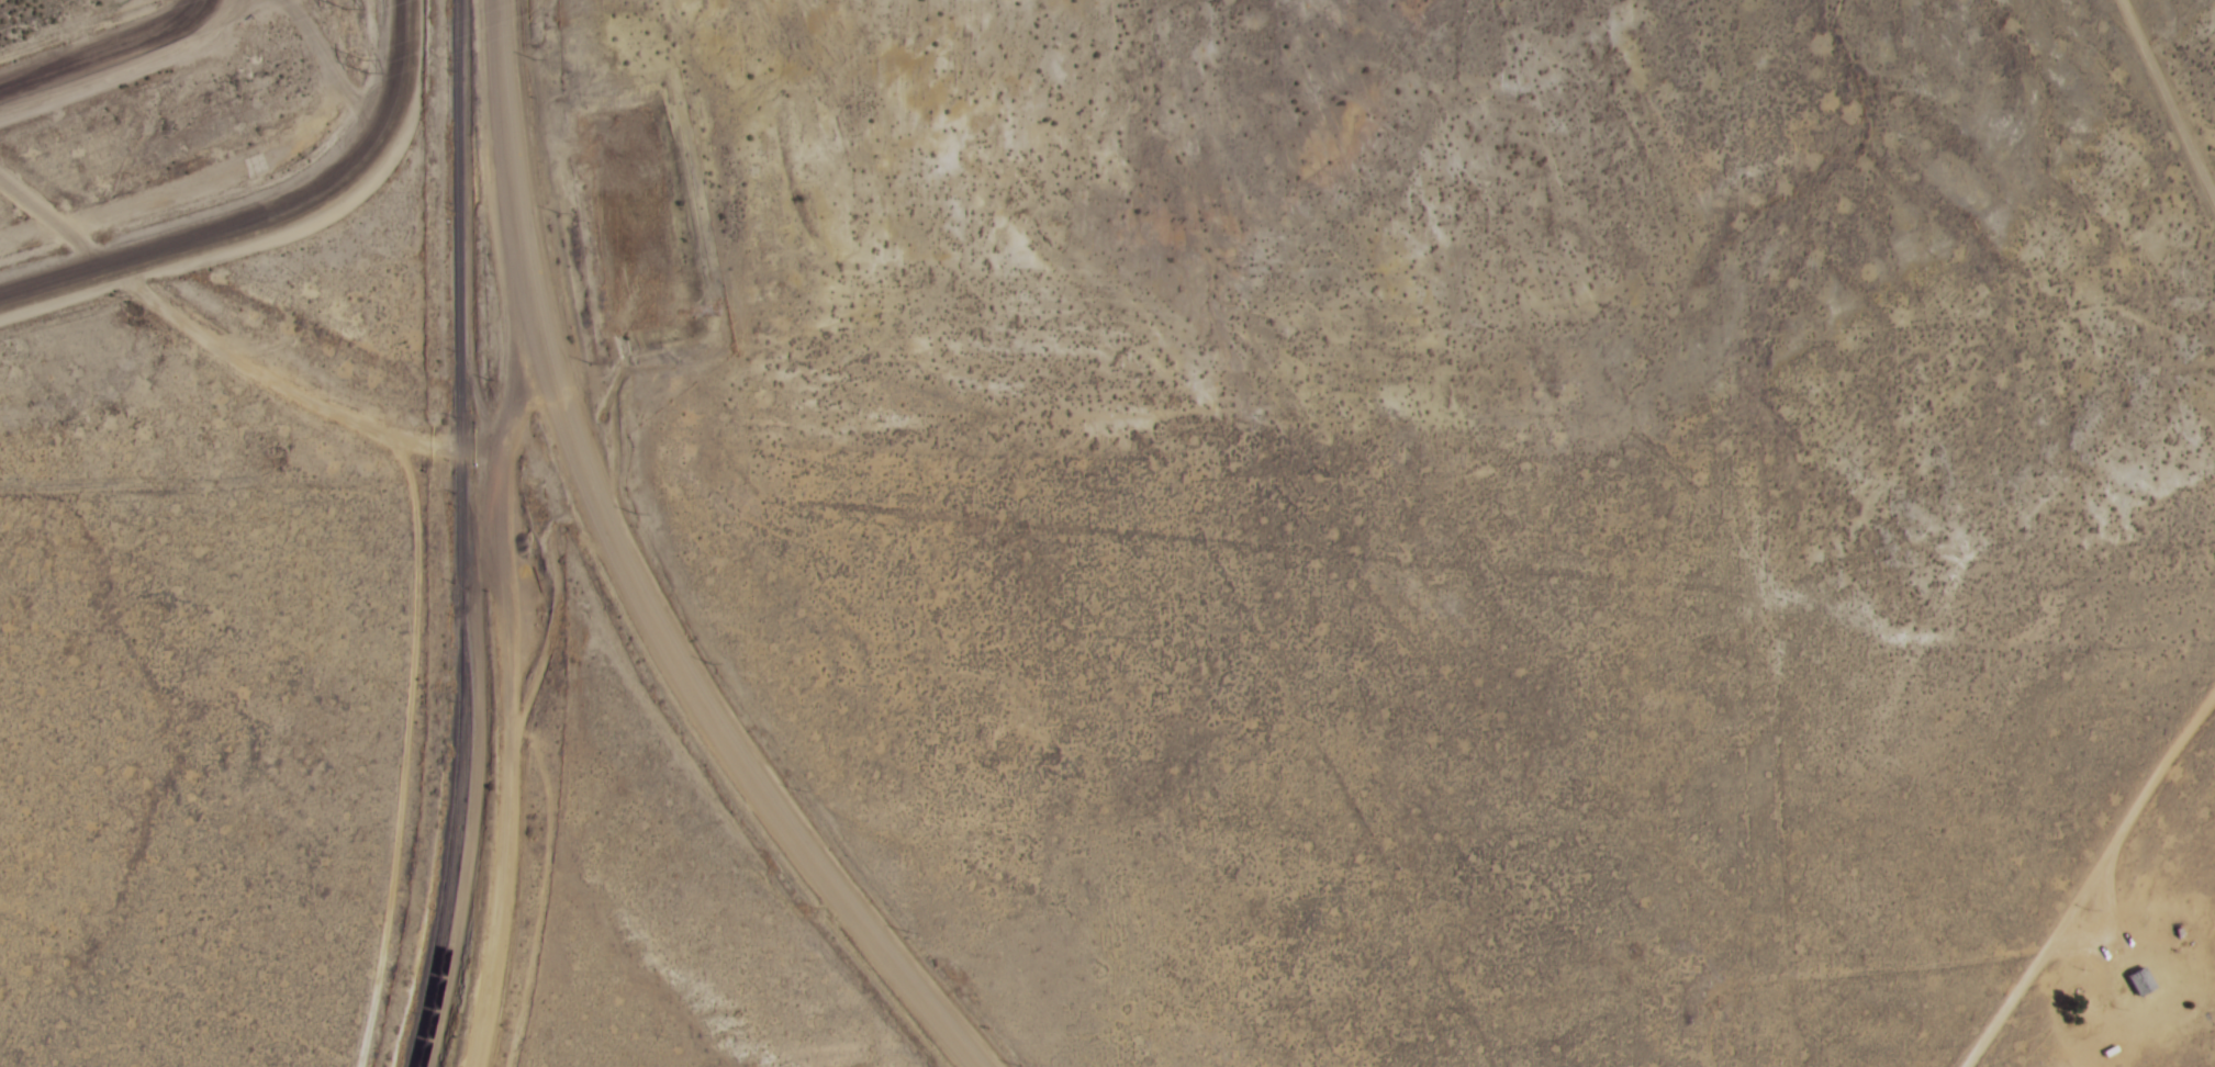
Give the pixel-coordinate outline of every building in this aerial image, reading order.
[(2157,991),(2148,968),(2127,976),(2136,999),(2157,991)]
